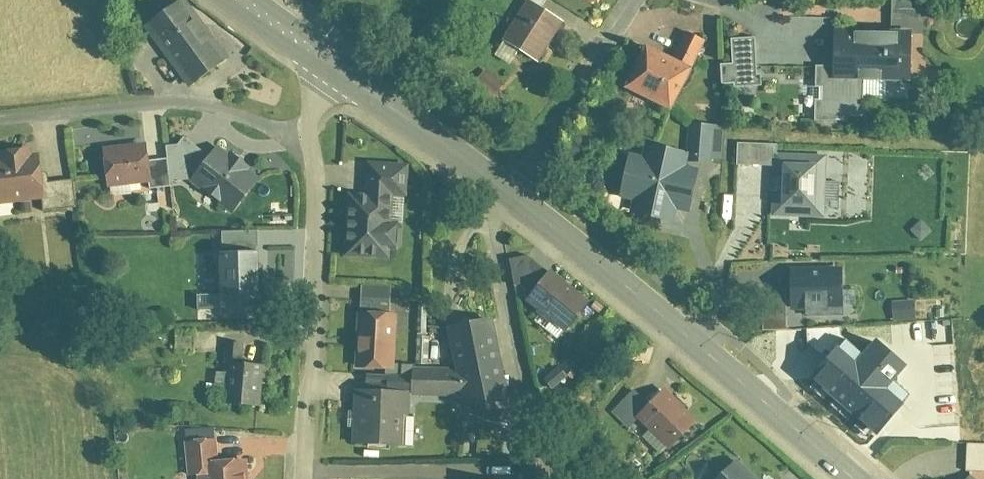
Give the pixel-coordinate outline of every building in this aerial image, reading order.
[(146,30),(193,88),(230,59),(183,1),(146,30)] [(500,46),(535,66),(561,23),(525,3),(500,46)] [(859,80),(909,82),(910,42),(832,39),(830,72),(830,79),(859,80)] [(749,40),(729,41),(729,68),(720,68),(721,86),(735,85),(735,91),(759,89),(758,77),(751,77),(749,40)] [(620,92),(666,112),(686,71),(639,50),(620,92)] [(830,79),(830,72),(812,72),(813,120),(857,121),(859,80),(830,79)] [(231,153),(220,144),(193,175),(236,211),(264,178),(248,164),(252,161),(236,147),(231,153)] [(99,153),(103,187),(148,181),(145,160),(143,147),(99,153)] [(675,209),(691,212),(697,178),(682,175),(686,155),(644,147),(642,159),(627,156),(619,200),(631,202),(629,215),(673,223),(675,209)] [(42,199),(40,184),(37,155),(32,155),(31,148),(0,152),(0,203),(42,199)] [(145,160),(148,181),(149,188),(168,186),(165,158),(145,160)] [(780,206),(818,206),(819,162),(780,162),(780,206)] [(348,195),(345,256),(390,258),(403,242),(405,196),(396,186),(396,165),(367,164),(365,196),(348,195)] [(69,181),(40,184),(42,199),(43,210),(72,207),(69,181)] [(259,250),(223,250),(223,307),(259,307),(259,250)] [(841,265),(788,267),(790,312),(843,309),(841,265)] [(551,271),(528,297),(566,330),(588,304),(551,271)] [(356,313),(355,368),(393,369),(395,314),(356,313)] [(532,389),(508,393),(492,320),(445,330),(453,366),(415,366),(412,397),(458,397),(463,410),(496,422),(537,413),(532,389)] [(819,379),(879,429),(906,400),(886,382),(901,364),(875,341),(859,359),(847,349),(819,379)] [(220,404),(260,407),(263,369),(224,365),(220,404)] [(669,450),(695,424),(659,392),(634,418),(669,450)] [(351,442),(405,444),(406,395),(353,393),(351,442)] [(243,459),(220,460),(217,442),(184,445),(188,477),(196,476),(196,478),(245,478),(243,459)]
